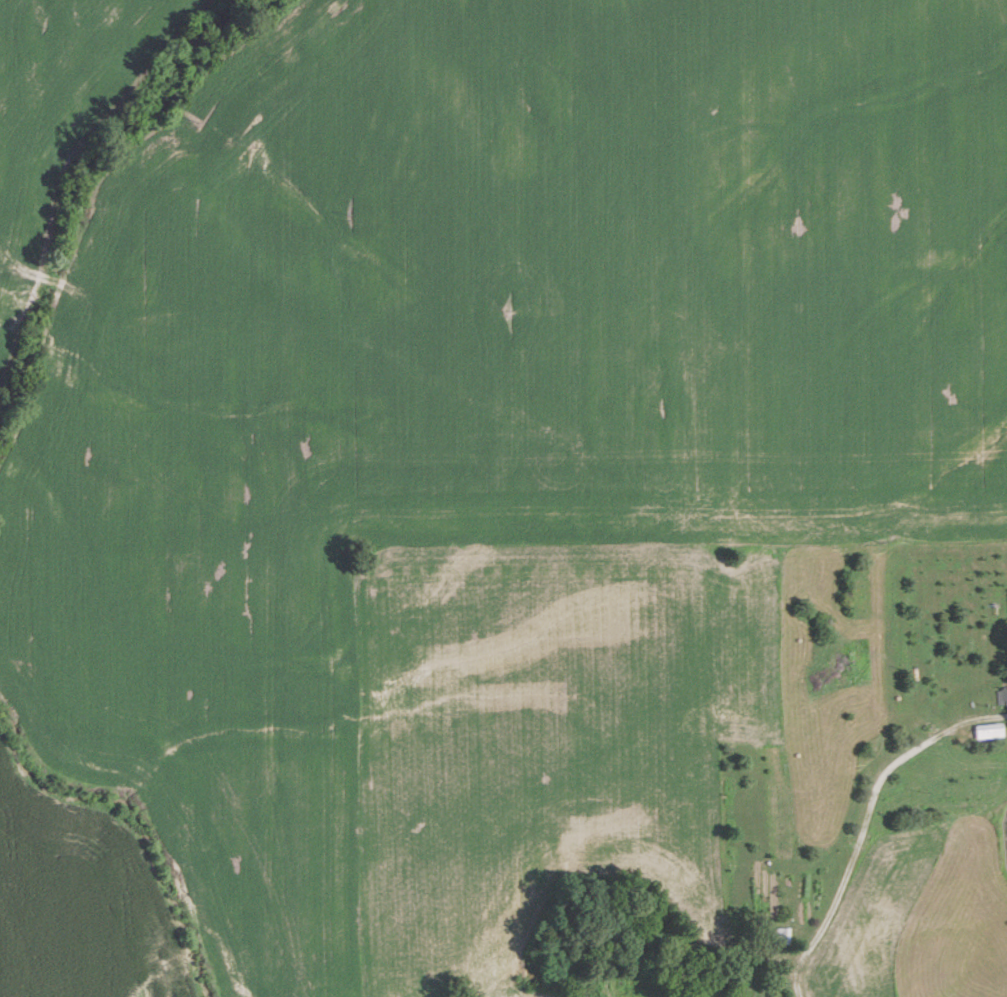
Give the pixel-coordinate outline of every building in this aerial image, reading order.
[(997,689),(998,706),(1006,705),(1006,688),(997,689)] [(976,739),(1003,737),(1002,723),(975,724),(976,739)] [(790,944),(790,928),(774,928),(774,944),(790,944)]
